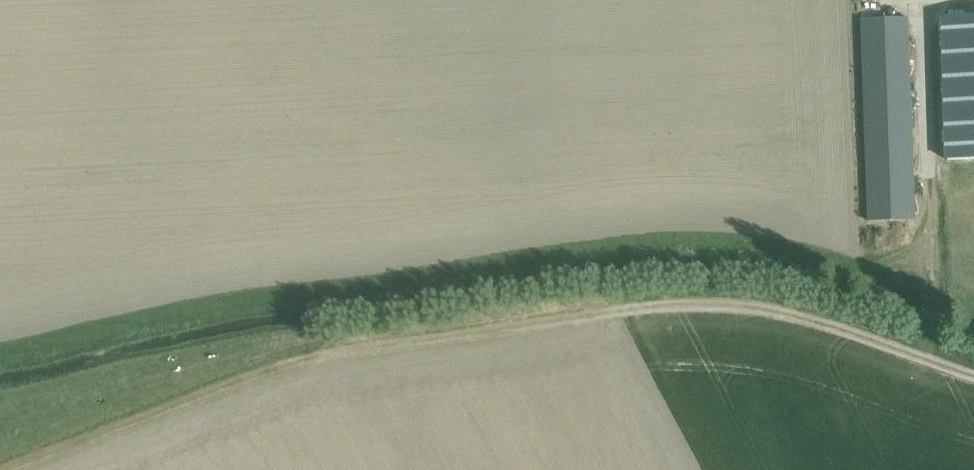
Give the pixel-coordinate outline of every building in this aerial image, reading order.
[(940,16),(945,161),(973,161),(973,15),(940,16)] [(917,220),(910,17),(861,18),(868,221),(917,220)]
